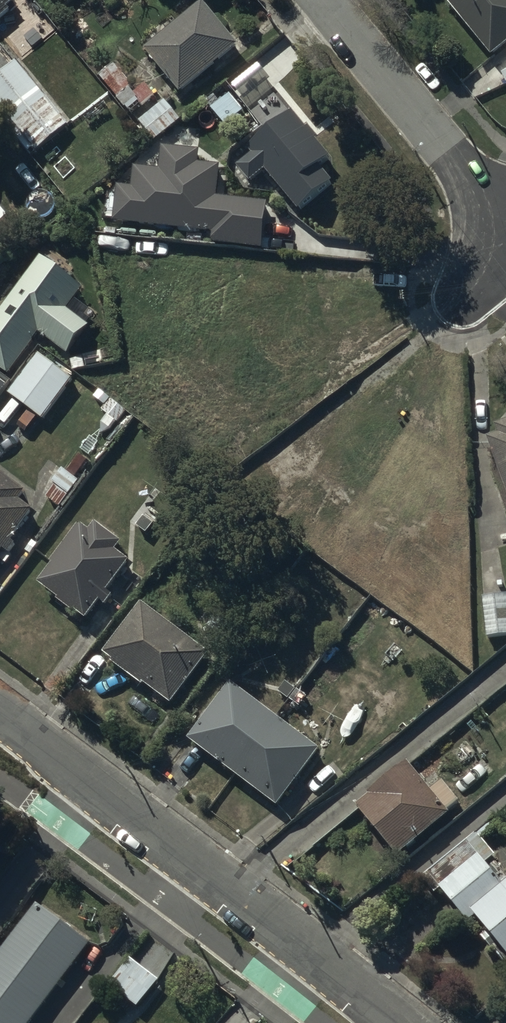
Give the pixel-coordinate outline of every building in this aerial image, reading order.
[(11,10),(6,5),(12,0),(0,0),(0,19),(11,10)] [(203,0),(202,0),(144,47),(179,91),(238,44),(203,0)] [(491,55),(505,43),(505,0),(447,0),(491,55)] [(18,59),(0,72),(0,111),(3,109),(21,132),(16,135),(31,153),(69,124),(18,59)] [(116,65),(102,76),(117,96),(117,97),(125,108),(126,107),(130,112),(153,95),(145,83),(135,91),(116,65)] [(180,120),(165,100),(139,119),(154,139),(180,120)] [(329,156),(294,111),(247,146),(252,153),(237,164),(250,181),(267,168),(297,207),(334,179),(321,162),(329,156)] [(201,149),(164,145),(161,169),(133,166),(131,185),(118,183),(114,221),(215,231),(214,241),(263,246),(268,201),(217,196),(221,163),(199,161),(201,149)] [(40,256),(0,310),(0,366),(8,372),(39,331),(68,353),(88,325),(66,309),(83,287),(40,256)] [(72,378),(38,352),(8,391),(43,417),(72,378)] [(0,375),(0,395),(10,383),(0,375)] [(494,422),(498,434),(488,438),(505,489),(505,418),(494,422)] [(81,481),(63,467),(52,482),(57,485),(48,498),(61,507),(81,481)] [(0,472),(0,566),(3,561),(5,563),(12,554),(8,551),(15,541),(9,537),(15,528),(18,529),(33,508),(27,504),(25,489),(0,472)] [(375,519),(349,506),(342,519),(368,532),(375,519)] [(120,541),(95,523),(91,529),(82,522),(38,582),(59,598),(58,599),(75,612),(77,610),(87,617),(100,600),(105,603),(113,592),(107,588),(128,560),(113,550),(120,541)] [(481,595),(485,635),(505,633),(505,593),(481,595)] [(209,652),(142,602),(115,637),(114,636),(102,652),(114,661),(112,663),(142,685),(144,683),(171,703),(209,652)] [(309,696),(286,678),(276,691),(300,709),(309,696)] [(318,748),(233,683),(191,738),(276,803),(318,748)] [(432,790),(407,759),(366,792),(369,795),(357,805),(397,854),(450,812),(448,810),(459,801),(442,782),(432,790)] [(478,834),(423,876),(431,886),(414,899),(420,908),(438,894),(457,919),(464,914),(467,917),(475,911),(505,951),(505,877),(502,880),(486,860),(494,854),(478,834)] [(0,951),(0,1022),(29,1022),(91,942),(37,902),(0,951)] [(159,979),(129,956),(109,984),(139,1006),(159,979)]
